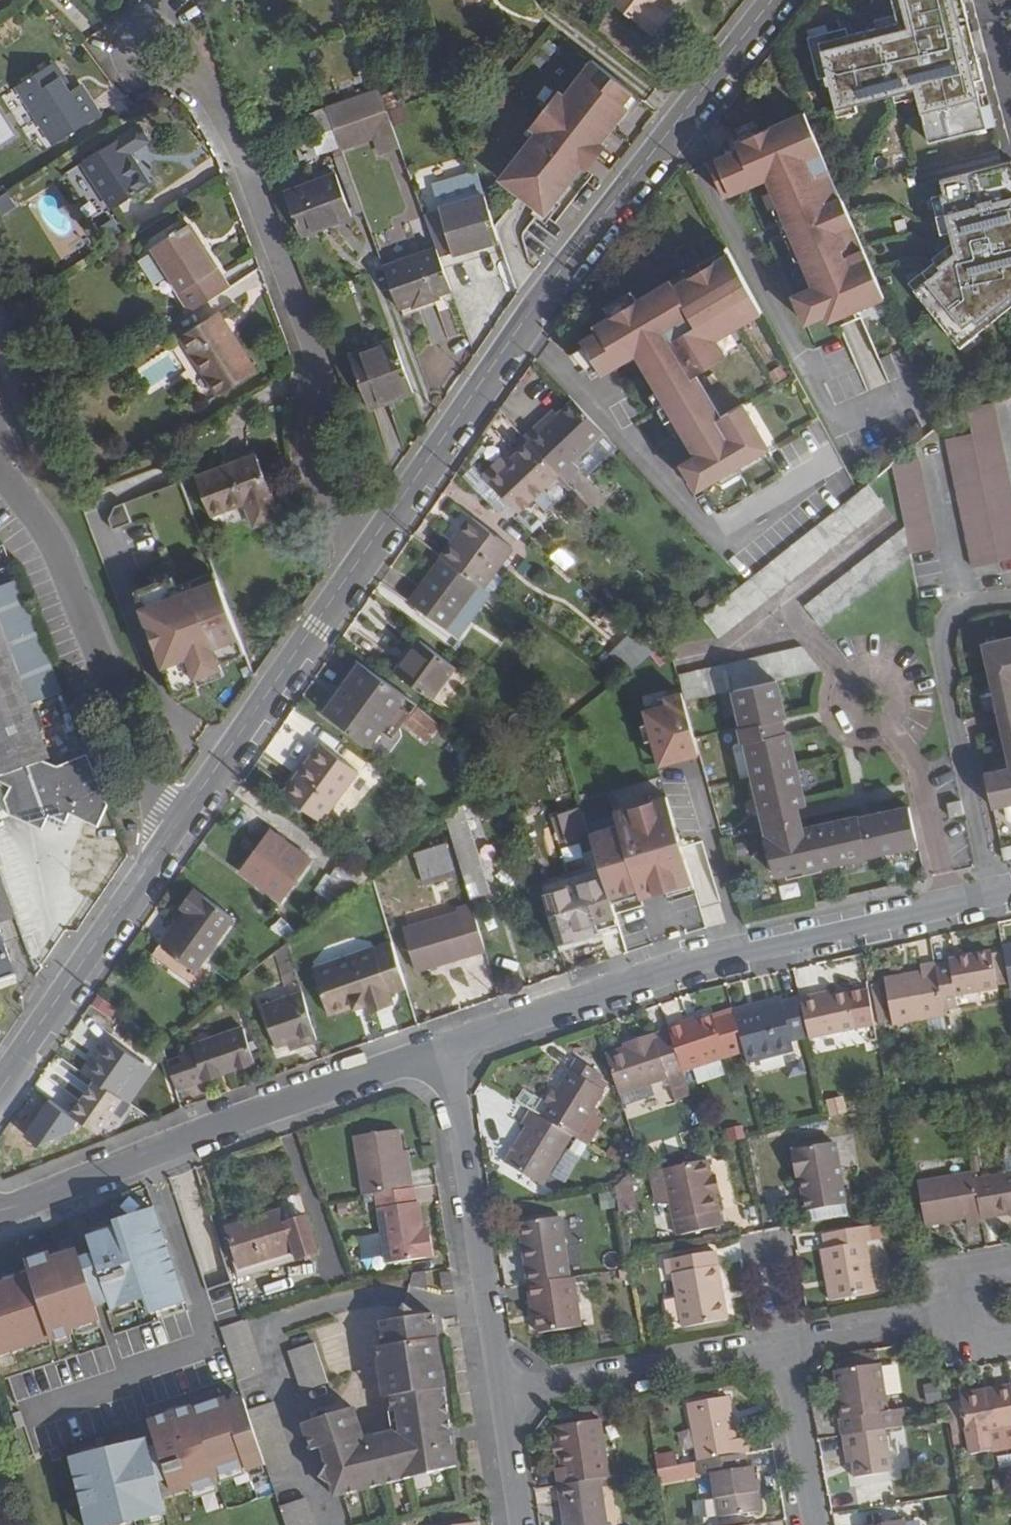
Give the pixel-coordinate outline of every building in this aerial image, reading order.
[(610,1),(653,37),(670,15),(656,4),(660,0),(611,0),(610,1)] [(995,127),(962,0),(894,0),(900,23),(821,44),(838,108),(914,88),(929,144),(995,127)] [(533,130),(496,176),(530,203),(544,214),(582,167),(585,170),(606,143),(602,140),(629,106),(624,102),(633,91),(590,57),(563,90),(558,87),(527,126),(533,130)] [(99,115),(81,85),(71,91),(53,64),(18,86),(55,142),(99,115)] [(322,74),(314,77),(318,89),(327,86),(322,74)] [(379,88),(325,107),(333,128),(334,132),(388,113),(379,88)] [(396,89),(383,93),(388,109),(401,104),(396,89)] [(505,89),(496,100),(504,107),(513,96),(505,89)] [(325,107),(308,113),(315,135),(333,128),(325,107)] [(705,159),(722,198),(729,195),(728,194),(764,178),(810,284),(789,293),(802,322),(822,314),(825,320),(884,294),(863,244),(843,253),(841,247),(846,244),(839,228),(853,222),(817,138),(804,107),(768,122),(769,124),(737,138),(736,136),(732,138),(735,145),(705,159)] [(388,113),(334,132),(340,148),(341,152),(373,140),(378,155),(400,147),(388,113)] [(149,141),(139,126),(82,163),(112,209),(151,183),(131,152),(149,141)] [(294,143),(300,161),(333,150),(340,148),(334,132),(333,128),(315,135),(294,143)] [(340,148),(333,150),(340,170),(347,167),(341,152),(340,148)] [(468,151),(450,156),(456,175),(474,169),(468,151)] [(962,345),(1010,307),(1010,160),(940,179),(953,243),(911,279),(962,345)] [(302,237),(352,217),(336,172),(285,192),(302,237)] [(436,202),(464,197),(460,177),(431,183),(436,202)] [(437,250),(441,262),(500,241),(484,195),(425,216),(437,250)] [(181,291),(179,292),(191,310),(228,288),(188,225),(153,247),(181,291)] [(596,328),(579,338),(599,372),(634,352),(693,453),(679,461),(695,488),(770,443),(743,397),(720,411),(695,370),(724,353),(714,337),(762,309),(727,249),(672,282),(669,277),(635,296),(636,298),(607,315),(607,314),(592,323),(596,328)] [(437,250),(383,268),(399,309),(452,291),(441,262),(437,250)] [(18,339),(0,290),(0,345),(18,339)] [(257,371),(219,312),(180,337),(217,394),(257,371)] [(370,409),(414,392),(394,339),(351,355),(370,409)] [(541,424),(526,437),(530,441),(556,470),(601,429),(582,408),(573,399),(544,428),(541,424)] [(996,402),(967,408),(972,434),(947,439),(974,567),(1010,559),(1010,475),(996,402)] [(500,492),(519,512),(560,473),(556,470),(530,441),(507,463),(503,458),(484,475),(500,492)] [(904,458),(895,464),(908,528),(914,558),(940,552),(920,445),(904,458)] [(281,519),(256,454),(197,477),(212,515),(246,503),(256,527),(281,519)] [(871,483),(778,556),(757,572),(701,616),(718,637),(888,504),(871,483)] [(125,500),(106,507),(113,527),(132,520),(125,500)] [(513,547),(473,518),(443,557),(479,583),(484,587),(513,547)] [(808,606),(824,627),(914,558),(908,528),(808,606)] [(411,603),(446,628),(477,585),(479,583),(443,557),(411,603)] [(172,573),(134,587),(173,693),(200,684),(196,675),(222,665),(220,660),(245,651),(217,576),(178,590),(172,573)] [(1,803),(5,801),(11,816),(41,830),(48,816),(66,823),(69,815),(98,827),(107,808),(87,757),(57,769),(45,763),(52,760),(32,706),(61,693),(18,582),(1,588),(0,588),(0,802),(1,803)] [(477,585),(446,628),(459,637),(490,594),(477,585)] [(705,609),(719,594),(710,585),(695,600),(705,609)] [(994,659),(1001,698),(1010,696),(1010,622),(991,626),(996,659),(994,659)] [(455,667),(421,643),(397,673),(432,698),(455,667)] [(807,648),(783,654),(683,679),(687,693),(690,703),(736,692),(745,729),(742,729),(746,744),(748,743),(768,831),(766,831),(776,876),(919,846),(911,808),(874,816),(874,820),(861,823),(860,818),(791,833),(786,811),(804,807),(789,733),(765,739),(762,725),(785,719),(777,682),(825,670),(807,648)] [(325,713),(369,746),(406,694),(362,663),(325,713)] [(455,667),(432,698),(444,707),(467,676),(455,667)] [(690,703),(687,693),(670,697),(672,705),(650,711),(653,724),(646,726),(651,742),(658,740),(665,765),(704,754),(690,703)] [(1001,698),(1003,713),(1010,712),(1010,696),(1001,698)] [(427,741),(441,726),(419,708),(405,723),(427,741)] [(1003,713),(1008,742),(1010,753),(986,757),(993,793),(1010,790),(1010,712),(1003,713)] [(320,746),(310,759),(314,762),(302,778),(288,797),(321,822),(357,772),(320,746)] [(602,869),(611,898),(664,881),(666,887),(693,879),(691,873),(684,848),(669,797),(642,805),(646,818),(592,834),(602,869)] [(948,804),(950,817),(964,814),(961,801),(948,804)] [(458,807),(447,816),(472,900),(493,894),(465,802),(458,807)] [(587,835),(580,811),(562,817),(569,840),(587,835)] [(310,862),(272,833),(243,872),(280,900),(310,862)] [(457,876),(447,845),(415,855),(424,887),(457,876)] [(1001,847),(1004,861),(1010,860),(1010,845),(1001,847)] [(327,875),(319,886),(340,901),(372,875),(346,856),(330,877),(327,875)] [(562,890),(546,895),(558,936),(617,919),(602,869),(579,877),(581,884),(562,890)] [(457,876),(424,887),(426,893),(459,883),(457,876)] [(579,877),(560,882),(562,890),(581,884),(579,877)] [(15,919),(1,879),(0,880),(0,925),(15,919)] [(193,889),(179,909),(187,915),(163,949),(196,971),(233,919),(193,889)] [(417,971),(487,950),(473,905),(459,909),(460,913),(405,929),(417,971)] [(620,926),(617,919),(558,936),(560,944),(620,926)] [(289,923),(273,930),(289,942),(297,936),(289,923)] [(0,933),(0,983),(15,978),(0,933)] [(1002,948),(1010,991),(1010,947),(1002,948)] [(395,948),(377,954),(390,995),(407,989),(395,948)] [(314,968),(329,1014),(353,1006),(354,1009),(365,1005),(366,1008),(392,1000),(377,954),(375,949),(314,968)] [(936,972),(943,1008),(956,1006),(955,998),(997,991),(1006,989),(1001,958),(992,960),(992,957),(991,953),(948,960),(949,963),(935,965),(936,972)] [(885,981),(893,1027),(928,1021),(944,1018),(943,1012),(943,1008),(936,972),(935,965),(935,964),(920,966),(921,974),(885,981)] [(881,986),(873,988),(880,1028),(889,1027),(881,986)] [(297,1036),(301,1043),(316,1039),(301,991),(260,1003),(273,1043),(297,1036)] [(818,996),(801,1000),(810,1039),(810,1042),(858,1031),(850,995),(819,1003),(818,996)] [(750,1011),(734,1015),(744,1052),(747,1063),(794,1053),(793,1043),(800,1041),(810,1039),(801,1000),(783,1004),(782,999),(749,1007),(750,1011)] [(749,1007),(733,1011),(733,1012),(734,1015),(750,1011),(749,1007)] [(666,1027),(667,1032),(682,1074),(744,1052),(734,1015),(733,1012),(713,1019),(712,1014),(695,1020),(682,1025),(681,1021),(666,1027)] [(695,1020),(694,1016),(681,1021),(682,1025),(695,1020)] [(947,1033),(944,1018),(928,1021),(931,1036),(947,1033)] [(667,1032),(666,1027),(650,1032),(652,1037),(667,1032)] [(625,1048),(604,1055),(619,1096),(651,1085),(669,1079),(674,1093),(688,1089),(682,1074),(667,1032),(652,1037),(650,1032),(631,1039),(632,1045),(625,1048)] [(241,1066),(230,1033),(214,1037),(216,1043),(194,1050),(180,1054),(189,1083),(241,1066)] [(216,1043),(214,1037),(192,1044),(194,1050),(216,1043)] [(631,1039),(623,1042),(625,1048),(632,1045),(631,1039)] [(139,1063),(113,1043),(89,1076),(95,1081),(116,1095),(139,1063)] [(180,1054),(166,1058),(175,1087),(189,1083),(180,1054)] [(572,1060),(552,1093),(547,1102),(538,1117),(568,1135),(597,1088),(587,1082),(593,1072),(572,1060)] [(71,1115),(98,1132),(122,1099),(116,1095),(95,1081),(71,1115)] [(651,1085),(619,1096),(623,1107),(655,1096),(651,1085)] [(691,1095),(688,1089),(674,1093),(672,1094),(675,1101),(673,1102),(677,1111),(693,1105),(691,1095)] [(552,1093),(547,1090),(541,1099),(547,1102),(552,1093)] [(831,1119),(848,1116),(845,1099),(828,1103),(831,1119)] [(504,1163),(539,1185),(569,1136),(568,1135),(538,1117),(527,1111),(520,1124),(525,1127),(504,1163)] [(729,1132),(731,1144),(747,1141),(744,1128),(729,1132)] [(396,1130),(351,1137),(361,1196),(375,1194),(410,1188),(407,1171),(403,1172),(400,1151),(396,1130)] [(640,1147),(643,1158),(657,1155),(658,1159),(671,1155),(668,1141),(654,1144),(640,1147)] [(578,1142),(573,1149),(583,1155),(587,1147),(578,1142)] [(610,1146),(605,1155),(617,1162),(622,1153),(610,1146)] [(809,1149),(770,1156),(775,1186),(780,1218),(820,1211),(809,1149)] [(770,1156),(766,1157),(771,1186),(775,1186),(770,1156)] [(710,1163),(668,1171),(674,1204),(680,1237),(724,1228),(717,1196),(713,1178),(710,1163)] [(668,1171),(654,1174),(660,1206),(674,1204),(668,1171)] [(966,1220),(968,1227),(982,1225),(981,1220),(974,1181),(973,1175),(918,1185),(925,1228),(966,1220)] [(974,1181),(981,1220),(1010,1215),(1010,1175),(974,1181)] [(619,1208),(621,1213),(635,1211),(629,1176),(616,1188),(616,1190),(619,1208)] [(720,1177),(713,1178),(717,1196),(723,1195),(720,1177)] [(387,1263),(431,1256),(428,1234),(421,1235),(420,1229),(415,1202),(413,1202),(410,1188),(375,1194),(387,1263)] [(186,1301),(192,1300),(165,1208),(159,1210),(88,1231),(112,1308),(145,1297),(150,1312),(186,1301)] [(282,1213),(228,1230),(242,1272),(296,1254),(299,1263),(319,1256),(306,1219),(287,1225),(282,1213)] [(558,1218),(519,1225),(528,1286),(570,1279),(558,1218)] [(832,1301),(877,1293),(867,1242),(872,1241),(868,1225),(824,1233),(827,1249),(824,1250),(832,1301)] [(0,1274),(0,1365),(108,1329),(81,1248),(57,1256),(52,1243),(18,1255),(21,1266),(0,1274)] [(299,1263),(296,1254),(242,1272),(245,1280),(299,1263)] [(728,1324),(716,1255),(672,1262),(684,1331),(728,1324)] [(628,1270),(618,1271),(619,1281),(630,1280),(628,1270)] [(424,1271),(410,1274),(409,1282),(425,1286),(424,1271)] [(450,1288),(447,1272),(437,1274),(440,1290),(450,1288)] [(530,1303),(535,1303),(537,1316),(541,1337),(581,1331),(572,1279),(570,1279),(528,1286),(530,1303)] [(214,1317),(238,1312),(232,1282),(208,1287),(214,1317)] [(367,1443),(353,1407),(312,1420),(321,1448),(324,1448),(337,1494),(457,1464),(433,1313),(403,1317),(380,1320),(384,1345),(376,1346),(382,1382),(387,1381),(399,1379),(401,1391),(389,1394),(392,1411),(397,1411),(399,1431),(372,1437),(373,1441),(367,1443)] [(243,1319),(219,1327),(238,1381),(267,1371),(249,1317),(243,1319)] [(326,1380),(313,1342),(288,1350),(302,1389),(326,1380)] [(882,1364),(843,1371),(848,1402),(841,1403),(844,1421),(842,1421),(845,1437),(883,1432),(880,1418),(890,1416),(882,1364)] [(843,1371),(836,1372),(841,1403),(848,1402),(843,1371)] [(399,1379),(387,1381),(389,1394),(401,1391),(399,1379)] [(921,1384),(925,1404),(942,1401),(938,1382),(921,1384)] [(178,1494),(200,1486),(202,1493),(221,1486),(218,1476),(242,1467),(246,1475),(266,1465),(267,1465),(249,1411),(241,1388),(236,1391),(224,1396),(225,1398),(193,1410),(192,1408),(151,1423),(157,1439),(73,1464),(91,1524),(146,1524),(182,1516),(178,1494)] [(961,1400),(962,1403),(967,1433),(967,1435),(968,1439),(969,1443),(971,1456),(992,1453),(989,1435),(1010,1431),(1010,1388),(961,1397),(961,1400)] [(730,1399),(690,1407),(701,1465),(746,1456),(751,1456),(748,1440),(738,1441),(730,1399)] [(277,1401),(249,1411),(267,1465),(271,1475),(299,1465),(277,1401)] [(962,1403),(947,1406),(952,1435),(967,1433),(962,1403)] [(312,1420),(304,1424),(312,1451),(321,1448),(312,1420)] [(554,1431),(557,1445),(558,1458),(560,1471),(554,1472),(557,1489),(598,1482),(607,1481),(605,1471),(598,1424),(554,1431)] [(847,1451),(854,1450),(856,1464),(858,1477),(894,1472),(888,1430),(883,1432),(845,1437),(847,1451)] [(967,1435),(967,1433),(952,1435),(950,1435),(952,1445),(969,1443),(968,1439),(967,1435)] [(839,1441),(819,1443),(820,1456),(840,1455),(839,1441)] [(557,1445),(550,1446),(552,1459),(558,1458),(557,1445)] [(854,1450),(847,1451),(849,1465),(856,1464),(854,1450)] [(678,1469),(680,1469),(677,1453),(656,1457),(659,1472),(678,1469)] [(714,1477),(722,1519),(763,1512),(757,1480),(755,1468),(749,1470),(746,1456),(701,1465),(703,1478),(714,1477)] [(678,1469),(681,1482),(703,1478),(701,1465),(680,1469),(678,1469)] [(605,1471),(607,1481),(627,1478),(626,1468),(605,1471)] [(607,1481),(598,1482),(599,1489),(628,1484),(627,1478),(607,1481)] [(761,1480),(757,1480),(763,1512),(767,1511),(761,1480)] [(556,1490),(562,1524),(605,1524),(599,1489),(598,1482),(557,1489),(556,1490)] [(281,1505),(288,1524),(320,1524),(309,1495),(281,1505)] [(872,1524),(885,1522),(884,1511),(870,1514),(872,1524)]
